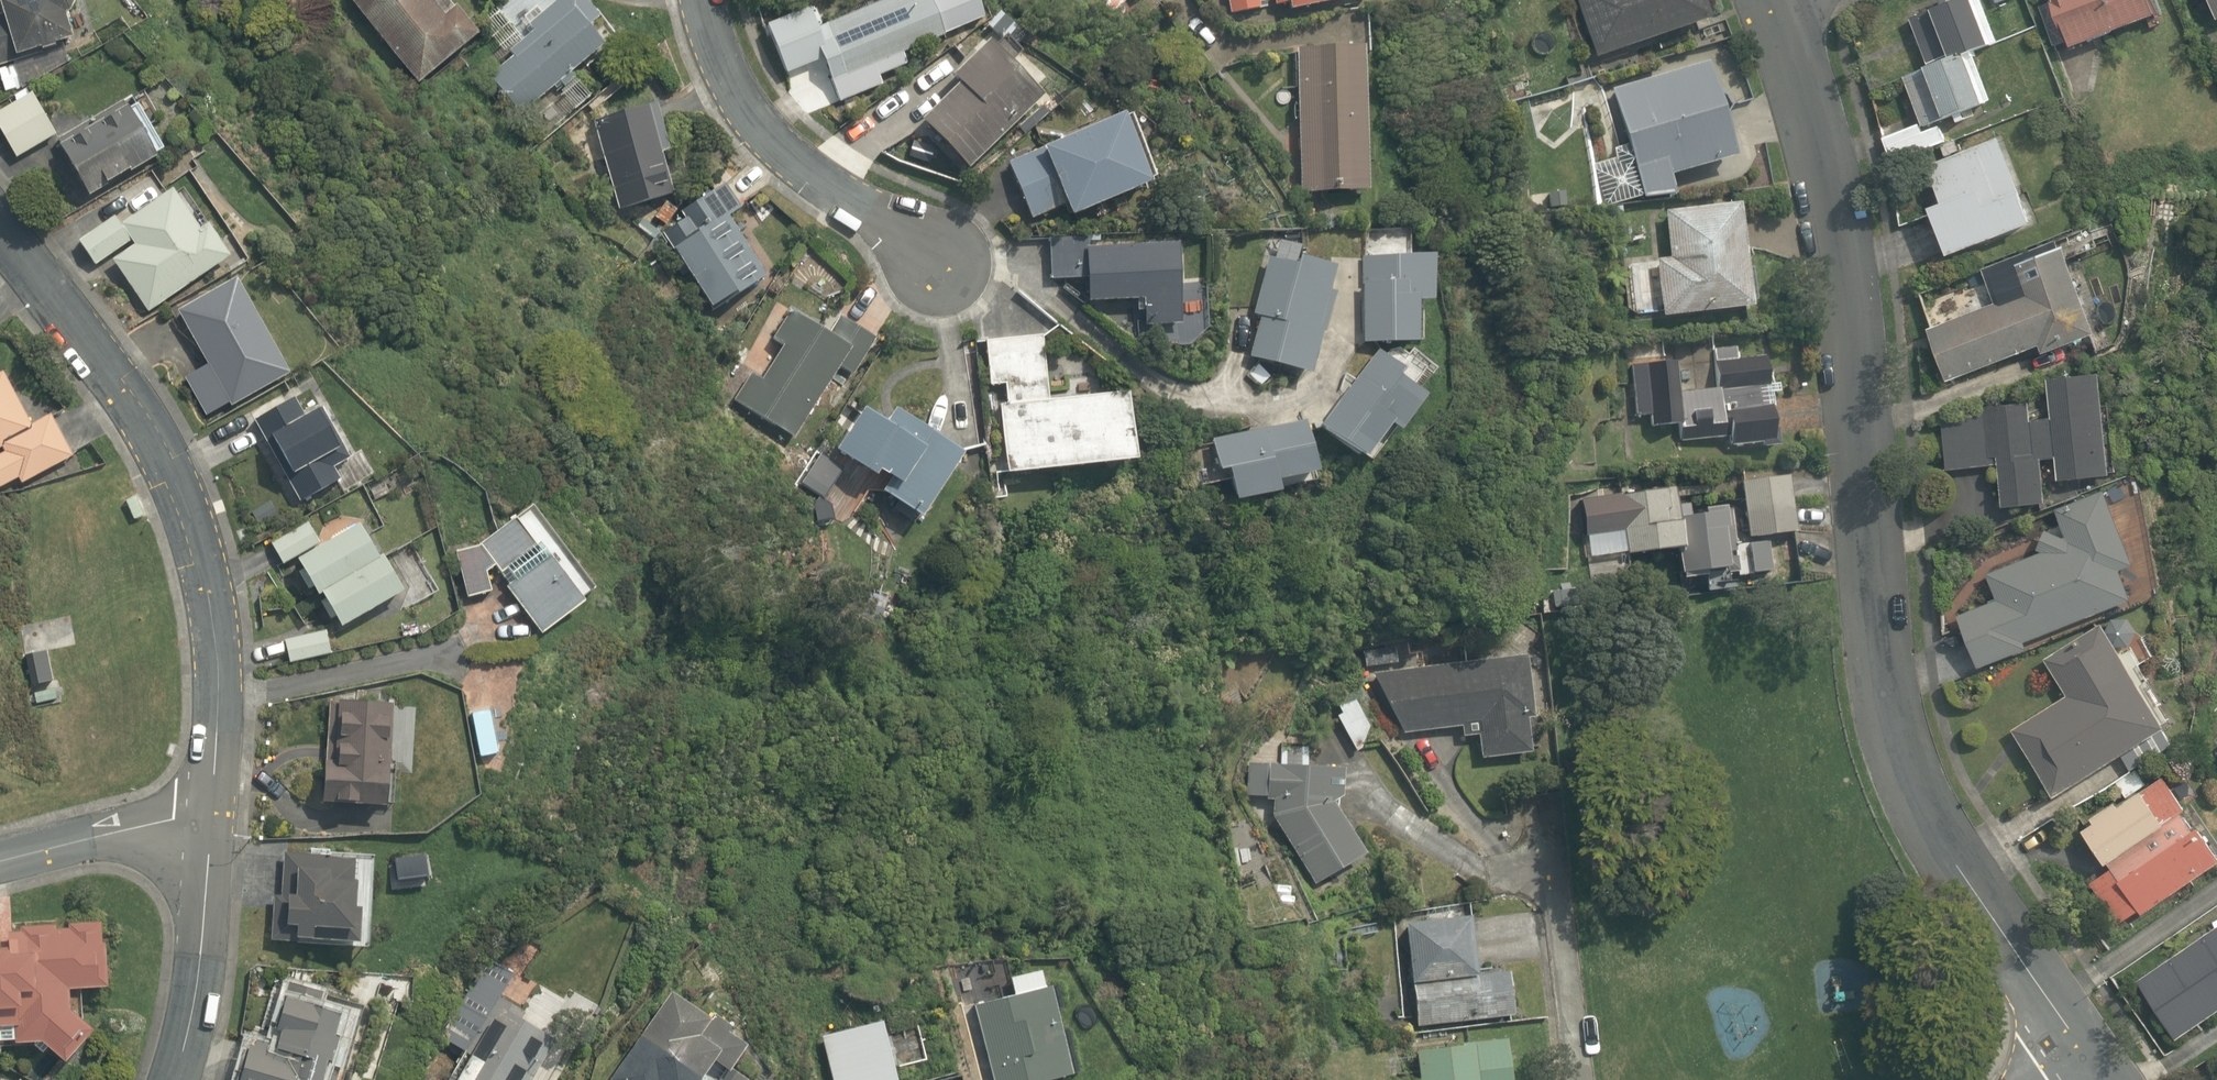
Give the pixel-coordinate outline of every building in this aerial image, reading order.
[(63,36),(54,4),(65,1),(65,0),(0,0),(0,54),(63,36)] [(413,77),(468,28),(445,2),(432,13),(421,0),(346,0),(413,77)] [(519,22),(526,31),(480,67),(517,115),(609,42),(575,0),(546,0),(519,22)] [(835,105),(878,85),(903,74),(915,68),(906,49),(950,30),(937,0),(878,0),(822,26),(843,73),(825,81),(835,105)] [(1226,13),(1260,9),(1259,1),(1268,0),(1224,0),(1226,13)] [(1279,8),(1337,1),(1337,0),(1278,0),(1279,8)] [(1588,59),(1699,20),(1692,0),(1567,0),(1588,59)] [(1979,0),(1935,0),(1911,9),(1930,62),(1899,73),(1918,127),(1989,102),(1971,50),(1994,42),(1979,0)] [(2154,0),(2051,0),(2067,42),(2157,8),(2154,0)] [(2208,15),(2216,12),(2216,0),(2202,0),(2208,15)] [(958,168),(1030,90),(980,45),(909,123),(958,168)] [(1355,194),(1352,47),(1293,49),(1296,195),(1355,194)] [(1727,153),(1703,62),(1611,86),(1640,194),(1668,187),(1664,170),(1727,153)] [(30,92),(0,108),(0,139),(9,157),(52,133),(30,92)] [(159,147),(132,96),(66,131),(93,182),(159,147)] [(647,104),(581,123),(607,214),(673,194),(647,104)] [(1137,179),(1108,108),(1003,150),(1030,217),(1055,207),(1057,211),(1137,179)] [(1998,133),(1924,163),(1936,194),(1924,199),(1946,252),(2033,217),(1998,133)] [(674,208),(663,201),(646,225),(658,231),(700,308),(758,278),(724,212),(736,206),(722,180),(674,208)] [(201,224),(181,194),(173,199),(166,188),(118,220),(112,212),(73,238),(91,264),(107,254),(143,309),(227,253),(206,220),(201,224)] [(1649,255),(1657,318),(1742,307),(1729,201),(1655,210),(1660,253),(1649,255)] [(1409,228),(1359,228),(1358,345),(1407,345),(1408,296),(1422,296),(1423,253),(1409,253),(1409,228)] [(1173,239),(1085,244),(1085,235),(1042,238),(1044,280),(1087,278),(1088,301),(1133,298),(1135,328),(1178,325),(1173,239)] [(2027,298),(2002,308),(1999,300),(1925,328),(1945,380),(2036,345),(2038,351),(2093,330),(2060,244),(2013,262),(2027,298)] [(1331,288),(1318,285),(1323,266),(1261,251),(1247,313),(1262,316),(1253,356),(1303,368),(1311,335),(1319,337),(1331,288)] [(183,374),(205,412),(224,400),(228,407),(281,375),(222,276),(169,307),(202,363),(183,374)] [(792,438),(804,419),(837,369),(847,376),(858,360),(866,348),(872,338),(840,317),(828,335),(790,310),(768,342),(775,347),(756,377),(749,372),(732,398),(792,438)] [(1039,334),(982,338),(986,388),(1002,387),(1004,403),(991,404),(996,471),(1126,462),(1121,389),(1044,395),(1039,334)] [(1398,372),(1372,352),(1311,430),(1346,457),(1373,423),(1383,430),(1411,395),(1392,380),(1398,372)] [(1668,357),(1624,361),(1630,413),(1644,411),(1646,431),(1670,428),(1672,441),(1722,435),(1723,450),(1781,443),(1779,424),(1766,425),(1759,358),(1707,364),(1709,384),(1671,388),(1668,357)] [(2109,470),(2100,373),(2048,378),(2050,403),(1948,404),(1949,468),(1983,467),(1983,479),(1994,478),(1995,503),(2039,502),(2038,455),(2055,455),(2057,475),(2109,470)] [(9,476),(14,486),(75,452),(52,412),(26,426),(0,380),(0,481),(9,476)] [(343,463),(348,460),(319,404),(264,432),(298,499),(348,473),(343,463)] [(879,481),(873,491),(911,515),(952,449),(890,411),(881,424),(853,407),(827,449),(842,458),(865,472),(879,481)] [(1297,419),(1205,437),(1211,471),(1219,470),(1224,496),(1271,487),(1268,473),(1306,466),(1297,419)] [(1792,532),(1788,472),(1743,475),(1747,535),(1731,536),(1734,573),(1767,570),(1765,533),(1792,532)] [(1973,669),(2129,598),(2116,571),(2134,563),(2099,486),(2053,507),(2064,530),(1980,568),(1994,599),(1950,619),(1973,669)] [(1664,488),(1570,501),(1575,538),(1611,533),(1615,558),(1672,550),(1676,574),(1722,567),(1714,510),(1668,517),(1664,488)] [(590,588),(525,499),(476,539),(441,548),(455,598),(486,589),(481,569),(487,565),(533,629),(590,588)] [(262,538),(276,561),(287,554),(335,633),(402,592),(357,517),(319,540),(303,513),(262,538)] [(2159,723),(2099,625),(2045,657),(2070,698),(2013,732),(2048,790),(2159,723)] [(324,628),(281,636),(287,663),(329,655),(324,628)] [(1523,657),(1372,672),(1402,736),(1454,731),(1455,737),(1473,735),(1475,756),(1522,752),(1518,714),(1529,713),(1523,657)] [(1348,691),(1328,709),(1353,751),(1363,717),(1348,691)] [(400,703),(326,696),(316,804),(390,810),(400,703)] [(1270,799),(1270,803),(1264,809),(1307,881),(1358,851),(1328,801),(1329,783),(1318,783),(1320,739),(1293,738),(1294,733),(1249,731),(1246,798),(1270,799)] [(2121,792),(2088,814),(2091,820),(2078,828),(2100,861),(2179,809),(2157,776),(2146,783),(2137,770),(2116,784),(2121,792)] [(2085,884),(2113,924),(2135,909),(2140,915),(2216,859),(2216,858),(2184,812),(2085,884)] [(367,853),(284,846),(280,894),(272,893),(268,941),(359,948),(367,853)] [(1399,918),(1412,1027),(1509,1016),(1503,964),(1470,968),(1463,911),(1399,918)] [(95,922),(0,923),(0,941),(0,1042),(33,1041),(57,1063),(89,1026),(64,1004),(66,984),(98,987),(95,922)] [(2137,983),(2178,1038),(2216,1009),(2216,924),(2137,983)] [(514,964),(489,951),(442,1042),(456,1050),(441,1079),(533,1079),(553,1040),(520,1022),(528,1007),(500,992),(514,964)] [(1038,986),(1034,969),(1008,975),(1011,991),(970,1000),(987,1079),(1043,1079),(1071,1074),(1051,983),(1038,986)] [(282,982),(279,994),(274,993),(262,1039),(239,1033),(228,1079),(283,1079),(283,1078),(290,1079),(324,1079),(341,1010),(316,1004),(319,991),(282,982)] [(751,1078),(729,1062),(743,1041),(666,989),(605,1079),(750,1079),(751,1078)] [(815,1032),(828,1079),(893,1079),(875,1015),(815,1032)] [(1414,1079),(1505,1079),(1500,1032),(1410,1041),(1414,1079)]
